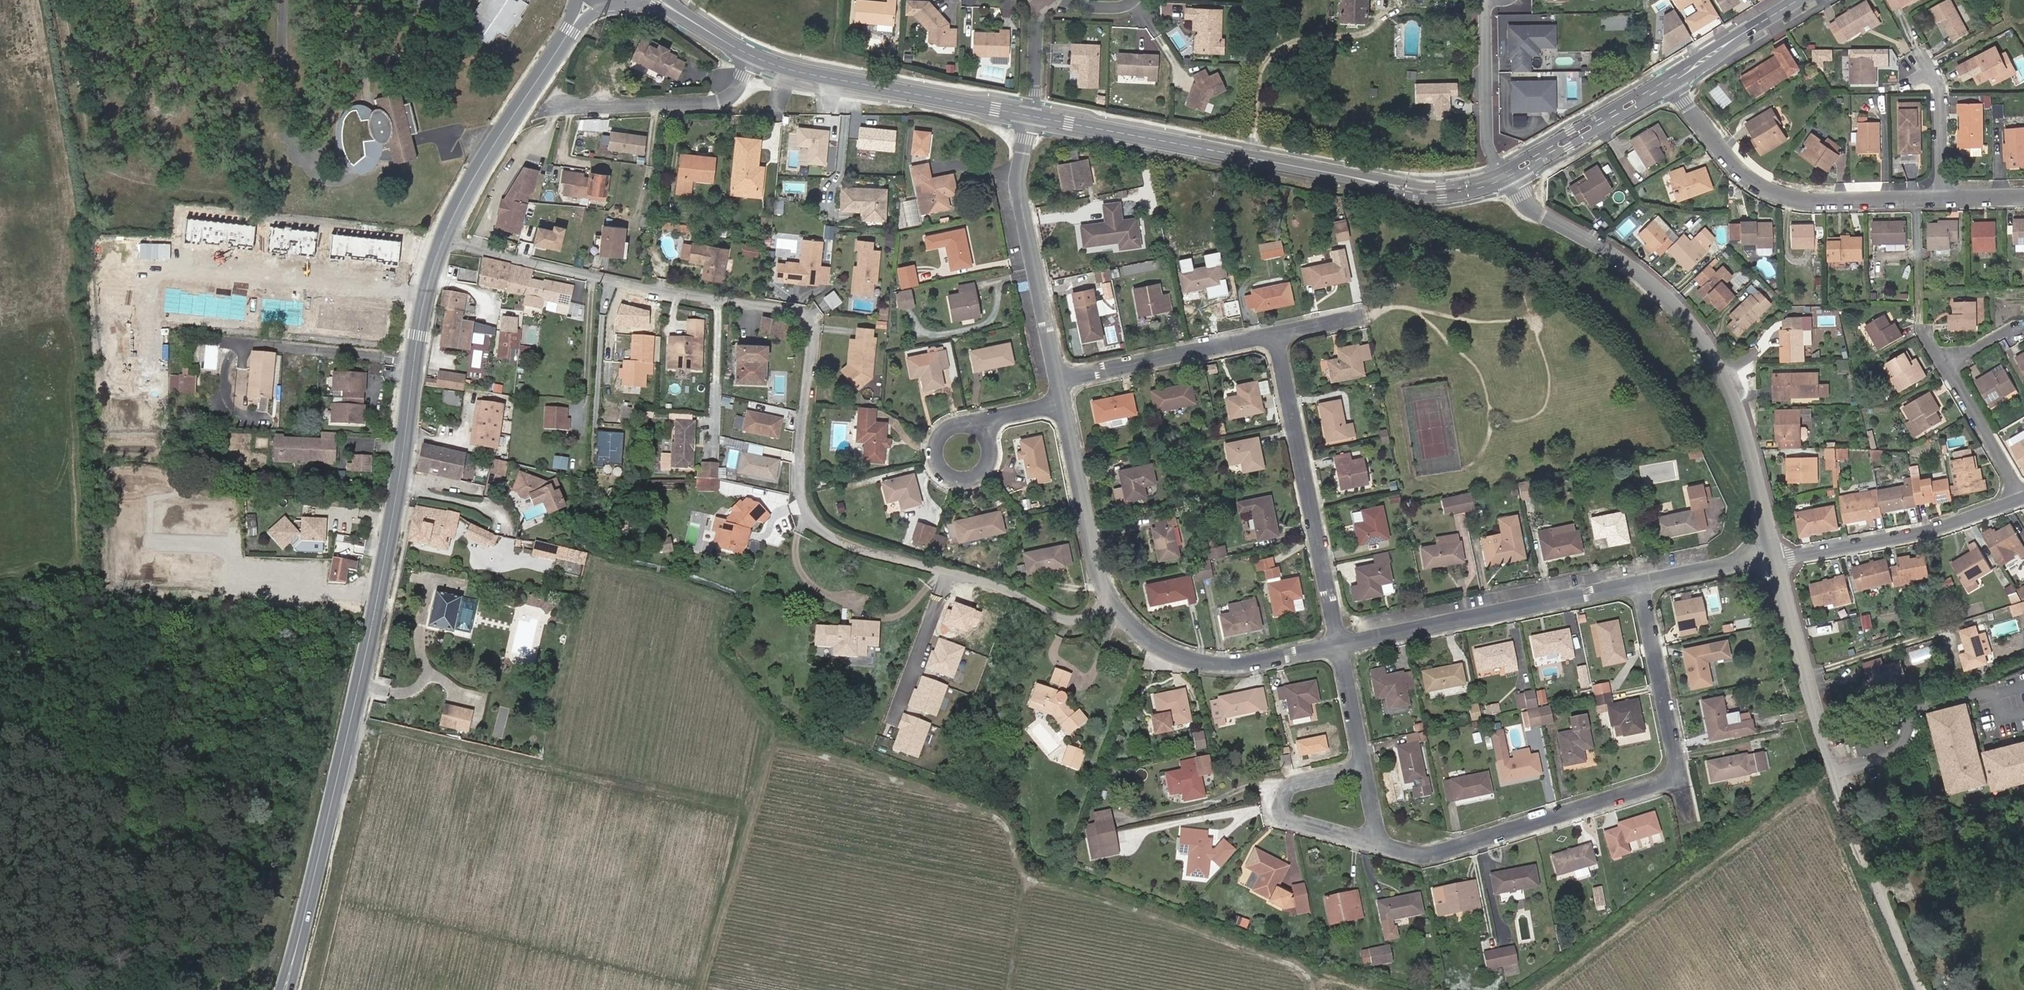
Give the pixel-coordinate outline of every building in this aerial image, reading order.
[(478,1),(480,3),(472,15),(479,21),(471,35),(490,46),(499,34),(506,38),(514,26),(517,28),(522,19),(520,17),(527,5),(523,1),(524,0),(479,0),(478,1)] [(882,25),(900,26),(901,3),(901,1),(892,0),(892,3),(861,2),(860,24),(882,25)] [(1338,20),(1364,20),(1365,0),(1338,0),(1338,20)] [(1678,8),(1691,0),(1673,0),(1678,8)] [(1698,10),(1685,18),(1692,30),(1707,21),(1706,19),(1716,12),(1708,0),(1692,0),(1698,10)] [(1720,10),(1737,0),(1714,0),(1720,10)] [(1877,15),(1868,0),(1861,0),(1836,15),(1839,19),(1829,25),(1837,37),(1846,31),(1848,35),(1862,27),(1861,25),(1877,15)] [(1953,0),(1939,0),(1931,3),(1938,17),(1942,15),(1952,37),(1966,30),(1953,0)] [(933,1),(919,13),(934,29),(934,40),(939,41),(942,45),(960,45),(961,28),(953,27),(953,22),(933,1)] [(1164,16),(1185,17),(1186,4),(1165,2),(1164,16)] [(1199,26),(1203,26),(1207,26),(1206,31),(1203,34),(1202,49),(1222,49),(1223,38),(1226,37),(1227,4),(1191,3),(1190,13),(1199,13),(1199,26)] [(1689,35),(1672,10),(1662,16),(1662,53),(1689,35)] [(1839,19),(1836,15),(1827,21),(1829,25),(1839,19)] [(1880,21),(1877,15),(1861,25),(1862,27),(1865,31),(1880,21)] [(1551,23),(1505,23),(1505,44),(1508,44),(1508,69),(1526,69),(1526,54),(1526,44),(1537,45),(1551,45),(1551,23)] [(428,35),(441,43),(446,34),(433,26),(428,35)] [(978,32),(977,56),(997,56),(1014,56),(1014,30),(1003,29),(1003,33),(978,32)] [(1840,41),(1848,35),(1846,31),(1837,37),(1840,41)] [(656,48),(657,46),(648,41),(647,44),(637,40),(636,43),(628,59),(664,76),(665,74),(675,78),(682,63),(673,58),(673,56),(663,52),(655,49),(656,48)] [(1104,43),(1078,42),(1077,68),(1084,69),(1084,84),(1103,84),(1104,43)] [(1526,44),(1526,54),(1537,54),(1537,45),(1526,44)] [(2000,61),(2007,57),(2004,51),(1998,53),(1994,45),(1955,63),(1959,72),(1971,67),(1974,72),(1977,79),(1991,73),(1993,80),(2007,74),(2000,61)] [(1752,84),(1758,92),(1792,71),(1790,68),(1799,64),(1790,48),(1781,54),(1780,52),(1759,64),(1760,67),(1745,77),(1750,85),(1752,84)] [(1835,61),(1835,48),(1815,48),(1815,61),(1835,61)] [(1164,50),(1126,49),(1125,69),(1155,70),(1155,74),(1164,75),(1164,50)] [(1851,53),(1851,81),(1874,80),(1874,53),(1851,53)] [(2013,70),(2007,57),(2000,61),(2007,74),(2013,70)] [(1760,67),(1759,64),(1743,74),(1745,77),(1760,67)] [(1202,78),(1199,80),(1192,100),(1210,107),(1215,92),(1232,84),(1224,67),(1216,72),(1212,65),(1199,71),(1202,78)] [(1971,67),(1959,72),(1961,77),(1974,72),(1971,67)] [(1444,77),(1411,79),(1411,97),(1430,97),(1430,109),(1446,108),(1444,77)] [(1539,88),(1539,79),(1507,79),(1507,107),(1550,108),(1550,88),(1539,88)] [(1550,88),(1550,79),(1539,79),(1539,88),(1550,88)] [(1713,89),(1719,104),(1728,100),(1722,85),(1713,89)] [(363,103),(349,105),(339,117),(334,135),(337,153),(341,166),(347,172),(363,178),(377,166),(383,153),(383,145),(388,143),(396,166),(418,159),(403,91),(376,99),(376,108),(372,110),(363,103)] [(1918,123),(1921,123),(1920,100),(1900,100),(1900,139),(1918,139),(1918,123)] [(1981,103),(1966,103),(1966,111),(1961,111),(1961,129),(1963,129),(1964,144),(1981,144),(1981,103)] [(2001,103),(1991,103),(1991,116),(2001,115),(2001,103)] [(1762,139),(1759,141),(1765,150),(1790,134),(1780,121),(1777,115),(1780,114),(1774,105),(1750,121),(1759,135),(1762,139)] [(1530,112),(1508,112),(1508,122),(1530,123),(1530,112)] [(1249,118),(1240,118),(1240,126),(1248,127),(1249,118)] [(1860,130),(1861,148),(1880,148),(1879,120),(1860,121),(1860,130)] [(1658,137),(1663,134),(1655,123),(1650,126),(1649,124),(1634,134),(1652,162),(1667,151),(1660,140),(1658,137)] [(2007,158),(2007,163),(2023,163),(2023,125),(2006,126),(2006,141),(2007,158)] [(829,130),(797,126),(795,145),(809,147),(808,164),(825,166),(829,130)] [(897,131),(859,127),(857,149),(895,153),(897,131)] [(1816,156),(1822,160),(1831,166),(1840,151),(1839,150),(1843,143),(1833,136),(1828,142),(1820,138),(1822,135),(1814,130),(1807,140),(1810,142),(1808,145),(1806,145),(1803,149),(1804,150),(1803,152),(1814,159),(1816,156)] [(609,150),(645,154),(647,136),(611,132),(609,150)] [(761,141),(737,138),(731,194),(761,197),(764,168),(758,167),(761,141)] [(917,154),(919,163),(927,162),(925,153),(917,154)] [(714,163),(680,159),(676,193),(690,194),(692,180),(712,182),(714,163)] [(1083,160),(1060,164),(1065,188),(1087,183),(1083,160)] [(1682,187),(1682,189),(1700,184),(1700,187),(1715,181),(1708,161),(1690,168),(1688,162),(1676,166),(1678,173),(1676,174),(1680,183),(1678,184),(1680,188),(1682,187)] [(1593,201),(1608,191),(1616,186),(1602,162),(1588,170),(1591,174),(1593,177),(1583,183),(1581,180),(1574,185),(1584,199),(1590,196),(1593,201)] [(927,164),(913,167),(919,195),(927,194),(931,213),(950,209),(948,197),(957,195),(953,174),(931,179),(927,164)] [(538,171),(524,167),(505,199),(505,200),(501,216),(497,231),(519,237),(528,202),(526,200),(528,194),(532,191),(538,171)] [(583,174),(571,172),(570,177),(568,177),(564,179),(563,187),(565,191),(568,191),(568,195),(605,200),(609,176),(591,173),(590,178),(583,177),(583,174)] [(1593,177),(1591,174),(1581,180),(1583,183),(1593,177)] [(1700,184),(1682,189),(1683,193),(1700,187),(1700,184)] [(863,219),(884,220),(886,189),(842,188),(841,211),(863,211),(863,219)] [(1610,194),(1608,191),(1593,201),(1595,204),(1610,194)] [(906,199),(908,224),(922,223),(921,204),(919,205),(918,198),(906,199)] [(1119,203),(1103,205),(1106,223),(1082,227),(1084,246),(1119,242),(1120,249),(1139,247),(1136,220),(1121,221),(1119,203)] [(1666,219),(1672,213),(1663,204),(1658,210),(1666,219)] [(1661,243),(1666,249),(1674,241),(1681,235),(1673,226),(1666,219),(1658,210),(1643,224),(1652,234),(1654,236),(1656,239),(1661,243)] [(1666,219),(1673,226),(1679,221),(1672,213),(1666,219)] [(1762,218),(1762,214),(1745,214),(1746,235),(1762,235),(1762,239),(1778,239),(1778,218),(1762,218)] [(2023,239),(2023,216),(2013,216),(2013,239),(2023,239)] [(772,229),(773,218),(762,217),(761,228),(772,229)] [(1893,220),(1892,217),(1875,218),(1875,238),(1904,238),(1909,237),(1908,220),(1893,220)] [(1937,223),(1937,221),(1928,221),(1926,246),(1934,245),(1950,246),(1950,236),(1957,236),(1957,217),(1948,218),(1948,223),(1937,223)] [(253,250),(256,225),(187,218),(185,242),(200,243),(200,239),(205,239),(205,243),(220,244),(220,241),(232,242),(232,245),(238,246),(237,248),(253,250)] [(1630,219),(1617,228),(1621,234),(1634,224),(1630,219)] [(1971,220),(1971,248),(1994,249),(1995,220),(1971,220)] [(662,229),(681,232),(682,225),(664,221),(662,229)] [(1792,245),(1817,245),(1816,221),(1792,221),(1792,245)] [(1702,230),(1710,239),(1712,241),(1713,242),(1721,234),(1710,222),(1702,230)] [(1345,223),(1334,225),(1337,240),(1348,238),(1345,223)] [(538,227),(534,243),(559,249),(564,227),(554,225),(553,230),(538,227)] [(624,228),(603,226),(602,236),(596,236),(594,254),(625,257),(626,242),(623,242),(624,228)] [(270,227),(268,250),(287,252),(287,249),(290,250),(290,246),(301,247),(300,255),(315,256),(317,231),(270,227)] [(1681,235),(1674,241),(1694,264),(1710,250),(1707,247),(1699,238),(1696,235),(1689,227),(1681,235)] [(964,230),(926,238),(929,249),(946,246),(951,270),(971,266),(964,230)] [(1710,239),(1702,230),(1696,235),(1699,238),(1707,247),(1709,246),(1706,243),(1710,239)] [(1847,239),(1833,239),(1833,256),(1865,256),(1864,233),(1856,233),(1846,233),(1847,239)] [(332,234),(330,257),(344,259),(345,255),(351,256),(351,259),(364,260),(364,257),(377,258),(376,261),(382,262),(382,264),(397,266),(399,241),(332,234)] [(1659,246),(1661,243),(1656,239),(1654,236),(1651,238),(1659,246)] [(786,262),(784,281),(803,283),(803,282),(809,283),(809,284),(818,285),(818,284),(820,266),(823,241),(803,239),(800,263),(786,262)] [(1712,241),(1710,239),(1706,243),(1709,246),(1711,248),(1715,245),(1713,242),(1712,241)] [(859,275),(857,292),(873,294),(874,281),(877,281),(880,250),(871,249),(872,241),(857,240),(856,249),(860,249),(858,266),(861,267),(861,272),(859,275)] [(1280,241),(1261,245),(1263,257),(1282,254),(1280,241)] [(693,246),(689,261),(689,262),(704,264),(703,275),(723,279),(728,250),(693,243),(693,246)] [(681,259),(689,261),(693,246),(684,244),(681,259)] [(758,248),(744,246),(743,254),(756,256),(758,248)] [(1343,249),(1332,251),(1334,262),(1302,269),(1305,284),(1312,283),(1313,287),(1349,280),(1343,249)] [(1719,260),(1726,253),(1723,251),(1716,257),(1719,260)] [(1726,302),(1741,289),(1730,276),(1740,267),(1731,257),(1723,264),(1719,260),(1716,257),(1707,266),(1714,273),(1709,277),(1721,291),(1718,294),(1726,302)] [(497,275),(500,262),(483,258),(478,287),(505,292),(508,278),(497,275)] [(784,281),(786,262),(778,261),(776,280),(784,281)] [(508,278),(505,292),(524,296),(529,279),(531,268),(500,262),(497,275),(508,278)] [(1224,264),(1179,273),(1183,292),(1220,285),(1219,281),(1227,279),(1224,264)] [(914,265),(898,268),(902,288),(918,285),(914,265)] [(831,267),(820,266),(818,284),(829,285),(831,267)] [(861,267),(858,266),(854,266),(852,292),(857,292),(859,275),(861,272),(861,267)] [(1702,271),(1709,277),(1714,273),(1707,266),(1702,271)] [(1108,271),(1095,273),(1097,282),(1110,280),(1108,271)] [(1714,297),(1718,294),(1721,291),(1709,277),(1702,283),(1714,297)] [(531,280),(529,279),(524,296),(526,296),(524,306),(542,310),(544,300),(569,305),(573,287),(545,281),(544,283),(531,280)] [(1288,283),(1252,290),(1253,295),(1245,296),(1247,308),(1255,306),(1256,310),(1292,303),(1288,283)] [(975,284),(959,287),(960,294),(950,296),(954,321),(980,316),(975,284)] [(1159,284),(1134,289),(1139,316),(1170,310),(1167,294),(1162,295),(1161,292),(1166,291),(1165,285),(1160,286),(1159,284)] [(1760,289),(1758,287),(1736,308),(1739,311),(1733,317),(1743,328),(1749,322),(1748,321),(1769,301),(1770,302),(1776,297),(1765,285),(1760,289)] [(244,321),(246,297),(166,288),(163,312),(244,321)] [(1072,294),(1082,341),(1102,337),(1097,317),(1105,315),(1102,300),(1094,302),(1092,290),(1072,294)] [(446,291),(442,310),(446,310),(462,313),(465,294),(446,291)] [(911,291),(897,294),(900,308),(914,305),(911,291)] [(821,300),(827,308),(834,303),(828,295),(821,300)] [(304,302),(263,298),(261,323),(302,327),(304,302)] [(1114,298),(1105,300),(1107,309),(1115,307),(1114,298)] [(1956,311),(1953,311),(1948,311),(1948,326),(1974,326),(1974,298),(1953,298),(1953,307),(1956,307),(1956,311)] [(650,310),(619,301),(615,314),(615,324),(650,324),(650,310)] [(319,304),(317,328),(385,336),(387,312),(319,304)] [(584,305),(570,304),(569,305),(567,319),(583,320),(584,305)] [(1889,317),(1892,316),(1886,307),(1868,318),(1881,341),(1904,328),(1897,317),(1894,319),(1892,320),(1889,317)] [(1783,341),(1783,355),(1806,355),(1806,338),(1807,323),(1817,323),(1817,308),(1807,308),(1790,308),(1789,323),(1789,341),(1783,341)] [(462,313),(446,310),(440,346),(470,352),(472,336),(481,337),(482,333),(494,336),(495,327),(461,320),(462,313)] [(887,310),(880,310),(879,321),(886,321),(887,310)] [(517,318),(502,317),(501,328),(498,351),(498,357),(508,358),(509,352),(517,353),(519,333),(515,332),(517,318)] [(792,323),(762,317),(759,333),(788,339),(792,323)] [(699,333),(702,333),(703,322),(690,321),(689,339),(680,339),(680,340),(680,348),(674,344),(669,347),(669,369),(701,370),(702,341),(699,341),(699,333)] [(1817,323),(1807,323),(1806,338),(1817,338),(1817,323)] [(854,375),(848,380),(857,392),(872,381),(876,341),(872,341),(872,333),(858,332),(857,344),(854,344),(852,362),(855,362),(854,375)] [(646,363),(652,363),(654,338),(632,336),(630,362),(624,361),(624,369),(623,375),(623,384),(644,386),(645,373),(646,363)] [(680,340),(669,340),(669,347),(674,344),(680,348),(680,340)] [(852,362),(854,344),(851,343),(848,369),(843,374),(848,380),(854,375),(855,362),(852,362)] [(1009,343),(971,351),(975,370),(1013,363),(1009,343)] [(767,347),(737,344),(736,383),(765,384),(767,347)] [(1358,345),(1338,349),(1340,358),(1329,361),(1332,380),(1363,374),(1361,360),(1370,358),(1367,345),(1358,347),(1358,345)] [(1916,358),(1914,354),(1908,345),(1889,356),(1896,370),(1894,371),(1902,385),(1927,370),(1919,357),(1916,358)] [(533,350),(520,348),(519,356),(532,358),(533,350)] [(2015,356),(2023,372),(2023,350),(2015,356)] [(945,351),(908,358),(912,378),(921,376),(924,390),(944,386),(940,369),(948,367),(945,351)] [(274,354),(252,352),(248,396),(269,399),(274,354)] [(1821,368),(1794,367),(1794,371),(1779,371),(1779,395),(1792,395),(1791,391),(1821,392),(1821,379),(1821,368)] [(1992,374),(1990,370),(1975,378),(1989,404),(2003,396),(2002,394),(2015,387),(2004,367),(1996,372),(1992,374)] [(197,393),(198,375),(176,373),(174,391),(197,393)] [(365,374),(334,373),(333,390),(343,390),(342,405),(332,405),(332,422),(363,423),(363,406),(362,406),(363,391),(364,391),(365,374)] [(464,393),(466,379),(439,375),(438,383),(425,381),(424,387),(464,393)] [(1262,391),(1270,390),(1268,379),(1260,380),(1262,391)] [(1257,382),(1237,386),(1239,395),(1227,398),(1231,417),(1263,411),(1257,382)] [(502,384),(493,383),(492,393),(501,394),(502,384)] [(1190,383),(1151,391),(1155,411),(1194,404),(1190,383)] [(1944,413),(1938,404),(1936,400),(1940,398),(1931,383),(1906,399),(1914,413),(1916,411),(1924,424),(1944,413)] [(462,395),(443,391),(441,404),(459,407),(462,395)] [(1131,394),(1092,401),(1096,422),(1111,419),(1112,428),(1124,425),(1128,422),(1127,416),(1135,414),(1131,394)] [(1815,399),(1777,399),(1777,415),(1782,415),(1782,432),(1782,439),(1798,439),(1798,432),(1803,432),(1803,429),(1803,418),(1803,407),(1806,407),(1806,410),(1815,410),(1815,399)] [(1339,401),(1320,405),(1327,440),(1354,435),(1352,424),(1344,425),(1339,401)] [(632,405),(624,403),(620,421),(628,423),(632,405)] [(502,407),(479,404),(478,412),(483,413),(482,419),(477,418),(476,427),(481,427),(480,433),(475,432),(474,441),(479,441),(478,447),(496,450),(502,407)] [(876,408),(859,407),(859,415),(876,417),(876,408)] [(565,429),(565,419),(566,410),(545,408),(544,428),(565,429)] [(777,437),(781,418),(746,411),(742,430),(777,437)] [(1916,411),(1914,413),(1908,416),(1916,429),(1924,424),(1916,411)] [(876,417),(859,415),(857,441),(866,442),(865,460),(884,462),(885,446),(890,446),(891,439),(886,438),(887,423),(875,422),(876,417)] [(692,422),(675,421),(674,443),(672,443),(671,455),(662,455),(661,471),(671,472),(671,469),(694,469),(694,452),(693,451),(692,451),(692,448),(690,447),(690,444),(692,444),(692,441),(695,441),(695,422),(692,422)] [(624,432),(597,431),(596,449),(598,449),(598,455),(596,455),(596,467),(602,467),(603,464),(622,465),(624,432)] [(324,432),(324,441),(337,441),(337,433),(324,432)] [(1041,436),(1021,440),(1028,477),(1038,475),(1039,482),(1049,480),(1041,436)] [(2010,445),(2023,470),(2023,437),(2010,445)] [(1258,438),(1226,444),(1230,463),(1241,461),(1243,472),(1263,468),(1258,438)] [(296,464),(296,460),(280,459),(281,439),(276,439),(275,463),(296,464)] [(324,441),(281,439),(280,459),(296,460),(336,462),(337,441),(324,441)] [(1825,439),(1824,450),(1828,450),(1828,473),(1836,473),(1836,459),(1836,451),(1836,448),(1836,440),(1825,439)] [(740,450),(764,453),(765,444),(741,442),(740,450)] [(464,455),(423,446),(417,471),(458,480),(464,455)] [(1704,456),(1698,446),(1689,448),(1691,459),(1704,456)] [(1836,448),(1836,451),(1836,459),(1847,458),(1847,448),(1836,448)] [(1790,475),(1819,475),(1819,450),(1790,450),(1790,475)] [(779,460),(742,453),(739,467),(748,469),(747,475),(775,480),(779,460)] [(1349,454),(1336,457),(1342,489),(1368,483),(1363,459),(1351,461),(1349,454)] [(353,455),(353,469),(362,470),(363,456),(353,455)] [(1951,486),(1953,496),(1984,490),(1982,480),(1979,468),(1976,469),(1973,455),(1955,459),(1959,484),(1951,486)] [(363,456),(362,470),(371,470),(372,456),(363,456)] [(505,461),(491,458),(488,471),(502,474),(505,461)] [(708,463),(708,477),(718,478),(718,463),(708,463)] [(1151,464),(1119,471),(1123,488),(1114,490),(1118,509),(1128,507),(1127,501),(1146,497),(1144,485),(1155,483),(1151,464)] [(516,485),(514,484),(512,491),(516,492),(519,497),(525,499),(529,496),(533,505),(543,501),(548,514),(564,506),(557,491),(552,493),(549,486),(548,487),(546,483),(519,474),(516,485)] [(914,474),(883,482),(888,501),(899,498),(902,507),(921,503),(914,474)] [(1941,501),(1954,498),(1953,496),(1951,486),(1949,476),(1931,480),(1931,476),(1915,480),(1915,483),(1919,502),(1935,499),(1941,498),(1941,501)] [(717,488),(718,478),(708,477),(701,478),(698,478),(698,488),(717,488)] [(1982,480),(1984,490),(1990,489),(1988,478),(1984,480),(1982,480)] [(1528,482),(1519,484),(1522,499),(1531,497),(1528,482)] [(1885,512),(1919,505),(1919,502),(1915,483),(1881,490),(1882,495),(1885,512)] [(1692,511),(1654,518),(1658,537),(1703,528),(1699,507),(1703,506),(1702,501),(1708,499),(1706,487),(1700,488),(1699,485),(1687,487),(1692,511)] [(1461,495),(1464,511),(1474,509),(1471,493),(1461,495)] [(1851,501),(1841,504),(1845,523),(1863,520),(1876,517),(1886,515),(1885,512),(1882,495),(1857,500),(1856,493),(1849,494),(1851,501)] [(1400,494),(1389,496),(1391,504),(1401,502),(1400,494)] [(1455,512),(1464,511),(1461,495),(1450,497),(1442,498),(1444,512),(1454,510),(1455,512)] [(1251,509),(1257,540),(1278,536),(1270,497),(1237,503),(1239,511),(1251,509)] [(731,551),(733,554),(740,556),(743,548),(746,536),(745,535),(747,530),(757,520),(763,521),(768,515),(757,504),(753,503),(751,501),(746,500),(742,504),(740,502),(732,510),(734,512),(726,521),(716,518),(713,531),(717,532),(715,542),(721,548),(731,551)] [(1816,527),(1822,526),(1839,524),(1834,501),(1797,506),(1801,529),(1807,528),(1816,527)] [(227,531),(228,505),(160,503),(159,528),(227,531)] [(1382,506),(1353,512),(1359,544),(1389,539),(1382,506)] [(424,543),(431,510),(415,507),(408,540),(424,543)] [(458,514),(431,510),(424,543),(446,549),(449,536),(453,537),(458,514)] [(1000,512),(948,523),(951,536),(959,534),(961,541),(1004,531),(1000,512)] [(1628,541),(1626,531),(1623,513),(1592,518),(1595,537),(1607,535),(1609,545),(1628,541)] [(1499,519),(1502,534),(1503,541),(1483,545),(1487,565),(1524,557),(1516,516),(1499,519)] [(288,540),(297,532),(290,524),(283,517),(268,531),(282,546),(285,544),(288,540)] [(1174,517),(1155,520),(1157,528),(1152,528),(1159,560),(1178,556),(1171,526),(1176,525),(1174,517)] [(302,520),(301,533),(301,540),(323,541),(324,519),(302,518),(302,520)] [(487,548),(493,534),(470,523),(464,536),(487,548)] [(924,541),(929,526),(919,523),(914,537),(924,541)] [(1988,538),(1998,556),(2010,550),(2013,555),(2017,552),(2018,555),(2021,559),(2023,557),(2023,547),(2011,523),(1997,532),(1988,538)] [(1573,525),(1538,532),(1544,559),(1582,551),(1578,532),(1574,532),(1573,525)] [(929,526),(924,541),(930,543),(935,528),(929,526)] [(1995,528),(1986,534),(1988,538),(1997,532),(1995,528)] [(1626,531),(1628,541),(1636,540),(1634,529),(1626,531)] [(301,533),(297,532),(288,540),(293,546),(301,540),(301,533)] [(931,549),(941,552),(947,537),(936,533),(931,549)] [(1458,534),(1437,537),(1438,545),(1421,548),(1425,568),(1463,561),(1458,534)] [(1503,541),(1502,534),(1482,537),(1483,545),(1503,541)] [(670,537),(656,540),(658,550),(672,547),(670,537)] [(1974,542),(1969,545),(1972,550),(1963,556),(1965,559),(1954,566),(1968,590),(1979,584),(1975,578),(1991,568),(1974,542)] [(545,544),(536,543),(533,555),(542,557),(545,544)] [(545,544),(542,557),(555,560),(555,558),(556,556),(558,547),(554,546),(545,544)] [(1068,544),(1025,553),(1029,572),(1072,563),(1068,544)] [(1224,546),(1208,549),(1210,558),(1225,555),(1224,546)] [(558,547),(556,556),(584,564),(586,555),(568,550),(558,547)] [(939,558),(941,552),(931,549),(929,554),(939,558)] [(1998,556),(2003,564),(2018,555),(2017,552),(2013,555),(2010,550),(1998,556)] [(1374,565),(1388,562),(1391,561),(1390,552),(1372,555),(1374,565)] [(1892,567),(1897,587),(1905,585),(1904,581),(1913,579),(1931,575),(1926,552),(1918,553),(1919,556),(1910,558),(1898,560),(1900,566),(1892,567)] [(1951,562),(1954,566),(1965,559),(1963,556),(1962,554),(1951,562)] [(1890,568),(1887,555),(1874,557),(1868,559),(1854,562),(1859,585),(1892,576),(1890,568)] [(1274,557),(1256,560),(1258,570),(1266,568),(1268,578),(1280,576),(1278,566),(1275,567),(1274,557)] [(356,569),(357,563),(354,562),(333,559),(332,562),(332,563),(330,574),(329,582),(344,583),(347,568),(356,569)] [(1199,563),(1203,578),(1211,577),(1208,561),(1199,563)] [(1374,565),(1356,568),(1359,585),(1352,586),(1354,599),(1394,591),(1388,562),(1374,565)] [(1203,578),(1199,563),(1194,564),(1197,579),(1203,578)] [(1827,568),(1822,569),(1809,572),(1815,593),(1831,589),(1847,586),(1841,565),(1834,567),(1827,568)] [(1190,575),(1145,584),(1149,605),(1187,597),(1188,603),(1195,602),(1190,575)] [(1943,582),(1945,588),(1955,584),(1952,577),(1943,582)] [(1294,602),(1302,601),(1297,578),(1281,581),(1268,583),(1275,614),(1296,610),(1294,602)] [(1847,586),(1831,589),(1832,595),(1849,592),(1847,586)] [(461,598),(436,592),(428,626),(453,632),(454,629),(470,633),(477,604),(461,600),(461,598)] [(2023,601),(2019,592),(2009,596),(2013,604),(2023,601)] [(544,600),(528,596),(526,605),(540,609),(547,614),(553,608),(544,600)] [(1700,598),(1674,602),(1680,634),(1695,631),(1694,625),(1705,622),(1700,598)] [(1242,611),(1231,613),(1220,615),(1225,635),(1261,627),(1255,599),(1243,602),(1244,610),(1242,611)] [(1303,609),(1302,601),(1294,602),(1296,610),(1303,609)] [(982,613),(953,603),(950,611),(947,609),(941,624),(964,633),(967,625),(976,628),(982,613)] [(1231,613),(1242,611),(1241,603),(1229,605),(1231,613)] [(834,655),(858,656),(859,644),(878,646),(879,622),(850,620),(850,627),(816,626),(815,646),(834,647),(834,655)] [(1616,621),(1598,625),(1605,665),(1624,661),(1616,621)] [(1970,669),(1987,664),(1982,647),(1977,628),(1960,633),(1965,652),(1958,654),(1963,671),(1970,669)] [(1568,630),(1532,637),(1535,657),(1561,652),(1563,659),(1573,657),(1568,630)] [(965,648),(939,638),(926,671),(953,681),(965,648)] [(1726,641),(1684,650),(1691,689),(1711,685),(1707,661),(1729,656),(1726,641)] [(1511,643),(1475,650),(1478,671),(1505,666),(1506,671),(1517,669),(1511,643)] [(1877,665),(1879,673),(1877,677),(1873,679),(1876,691),(1916,680),(1909,656),(1891,661),(1889,652),(1872,658),(1874,666),(1877,665)] [(1578,666),(1582,687),(1591,685),(1587,664),(1578,666)] [(1461,665),(1423,672),(1426,691),(1464,684),(1461,665)] [(1072,674),(1055,668),(1050,682),(1059,685),(1057,692),(1037,684),(1029,706),(1053,715),(1068,735),(1087,719),(1079,709),(1075,713),(1065,702),(1066,698),(1064,693),(1072,674)] [(1406,691),(1402,674),(1385,677),(1384,668),(1371,671),(1376,698),(1387,696),(1389,709),(1408,705),(1406,691)] [(1402,674),(1406,691),(1414,689),(1411,672),(1402,674)] [(948,686),(921,676),(910,708),(936,718),(948,686)] [(1315,681),(1277,689),(1279,698),(1286,697),(1291,719),(1310,715),(1308,703),(1319,701),(1315,681)] [(1595,696),(1609,693),(1607,683),(1593,686),(1595,696)] [(1214,719),(1223,717),(1266,709),(1262,689),(1219,698),(1220,700),(1211,702),(1214,719)] [(1184,690),(1154,695),(1158,715),(1155,716),(1152,721),(1155,735),(1172,732),(1170,725),(1190,722),(1184,690)] [(1537,705),(1534,691),(1516,695),(1519,709),(1537,705)] [(1595,696),(1597,705),(1607,703),(1611,702),(1609,693),(1595,696)] [(1721,697),(1702,701),(1710,740),(1753,731),(1751,720),(1727,725),(1721,697)] [(1608,706),(1609,711),(1612,725),(1614,725),(1617,737),(1644,731),(1637,700),(1608,706)] [(1969,702),(1929,713),(1951,794),(1990,784),(1969,702)] [(1609,711),(1608,706),(1607,703),(1597,705),(1598,713),(1609,711)] [(1477,704),(1469,706),(1472,719),(1480,718),(1477,704)] [(472,712),(446,705),(441,725),(467,731),(472,712)] [(1499,705),(1487,707),(1489,715),(1501,712),(1499,705)] [(1538,709),(1541,725),(1552,723),(1549,707),(1538,709)] [(1541,725),(1538,709),(1522,712),(1525,727),(1528,727),(1528,728),(1541,725)] [(931,724),(903,714),(897,729),(899,730),(892,750),(918,760),(931,724)] [(1584,716),(1571,719),(1574,731),(1559,734),(1565,766),(1585,762),(1582,750),(1591,748),(1584,716)] [(1202,731),(1194,733),(1197,749),(1205,747),(1202,731)] [(1418,743),(1418,744),(1420,744),(1418,732),(1405,735),(1408,745),(1418,743)] [(1531,756),(1521,758),(1510,760),(1504,732),(1493,734),(1503,782),(1541,774),(1537,755),(1531,756)] [(1480,734),(1473,736),(1475,746),(1482,745),(1480,734)] [(1324,736),(1295,742),(1299,756),(1328,750),(1324,736)] [(1994,790),(2023,783),(2023,741),(1985,751),(1994,790)] [(1418,743),(1408,745),(1398,747),(1405,783),(1414,782),(1416,789),(1413,790),(1415,798),(1432,795),(1430,787),(1427,787),(1418,744),(1418,743)] [(1062,764),(1079,770),(1084,752),(1068,746),(1062,764)] [(1521,758),(1531,756),(1530,749),(1520,750),(1521,758)] [(1755,754),(1759,772),(1766,770),(1763,753),(1755,754)] [(1759,772),(1755,754),(1746,756),(1746,755),(1707,763),(1711,782),(1759,772)] [(1288,756),(1279,757),(1281,767),(1289,765),(1288,756)] [(1208,757),(1181,762),(1182,771),(1167,774),(1170,794),(1183,792),(1184,800),(1204,796),(1201,775),(1211,773),(1208,757)] [(1487,773),(1444,782),(1448,802),(1491,793),(1487,773)] [(1095,823),(1111,820),(1109,809),(1093,813),(1095,823)] [(1619,828),(1604,833),(1612,858),(1629,853),(1626,843),(1660,832),(1654,813),(1618,824),(1619,828)] [(1098,835),(1114,831),(1111,820),(1095,823),(1088,825),(1086,830),(1088,837),(1096,835),(1098,835)] [(1206,832),(1182,829),(1180,851),(1189,852),(1187,874),(1206,877),(1208,858),(1212,858),(1220,865),(1234,849),(1223,840),(1214,851),(1209,851),(1210,840),(1206,840),(1206,832)] [(1100,846),(1116,843),(1114,831),(1098,835),(1100,846)] [(1633,849),(1664,839),(1662,833),(1631,843),(1633,849)] [(1096,835),(1088,837),(1092,858),(1119,853),(1116,843),(1100,846),(1098,835),(1096,835)] [(1589,845),(1552,857),(1558,875),(1595,863),(1589,845)] [(1284,909),(1289,899),(1291,895),(1284,891),(1285,889),(1278,885),(1287,866),(1255,850),(1246,867),(1261,875),(1253,890),(1271,900),(1270,902),(1284,909)] [(1533,866),(1491,874),(1495,893),(1537,885),(1533,866)] [(1578,876),(1591,874),(1590,867),(1577,869),(1578,876)] [(1474,882),(1442,888),(1444,899),(1436,901),(1439,916),(1479,907),(1474,882)] [(1294,898),(1296,907),(1307,905),(1303,884),(1292,886),(1294,898)] [(1354,907),(1360,906),(1357,891),(1325,897),(1330,923),(1356,918),(1354,907)] [(1419,894),(1378,901),(1386,939),(1398,937),(1396,926),(1393,927),(1392,920),(1423,913),(1419,894)] [(1601,894),(1594,895),(1596,906),(1603,905),(1601,894)] [(1284,909),(1296,907),(1294,898),(1289,899),(1284,909)] [(1362,916),(1360,906),(1354,907),(1356,918),(1362,916)] [(1381,947),(1384,963),(1392,961),(1389,945),(1381,947)] [(1369,949),(1372,965),(1384,963),(1381,947),(1369,949)] [(1498,949),(1502,966),(1517,963),(1514,947),(1498,949)] [(1372,965),(1369,949),(1363,951),(1366,967),(1372,965)] [(1487,969),(1502,966),(1498,949),(1484,952),(1487,969)]
